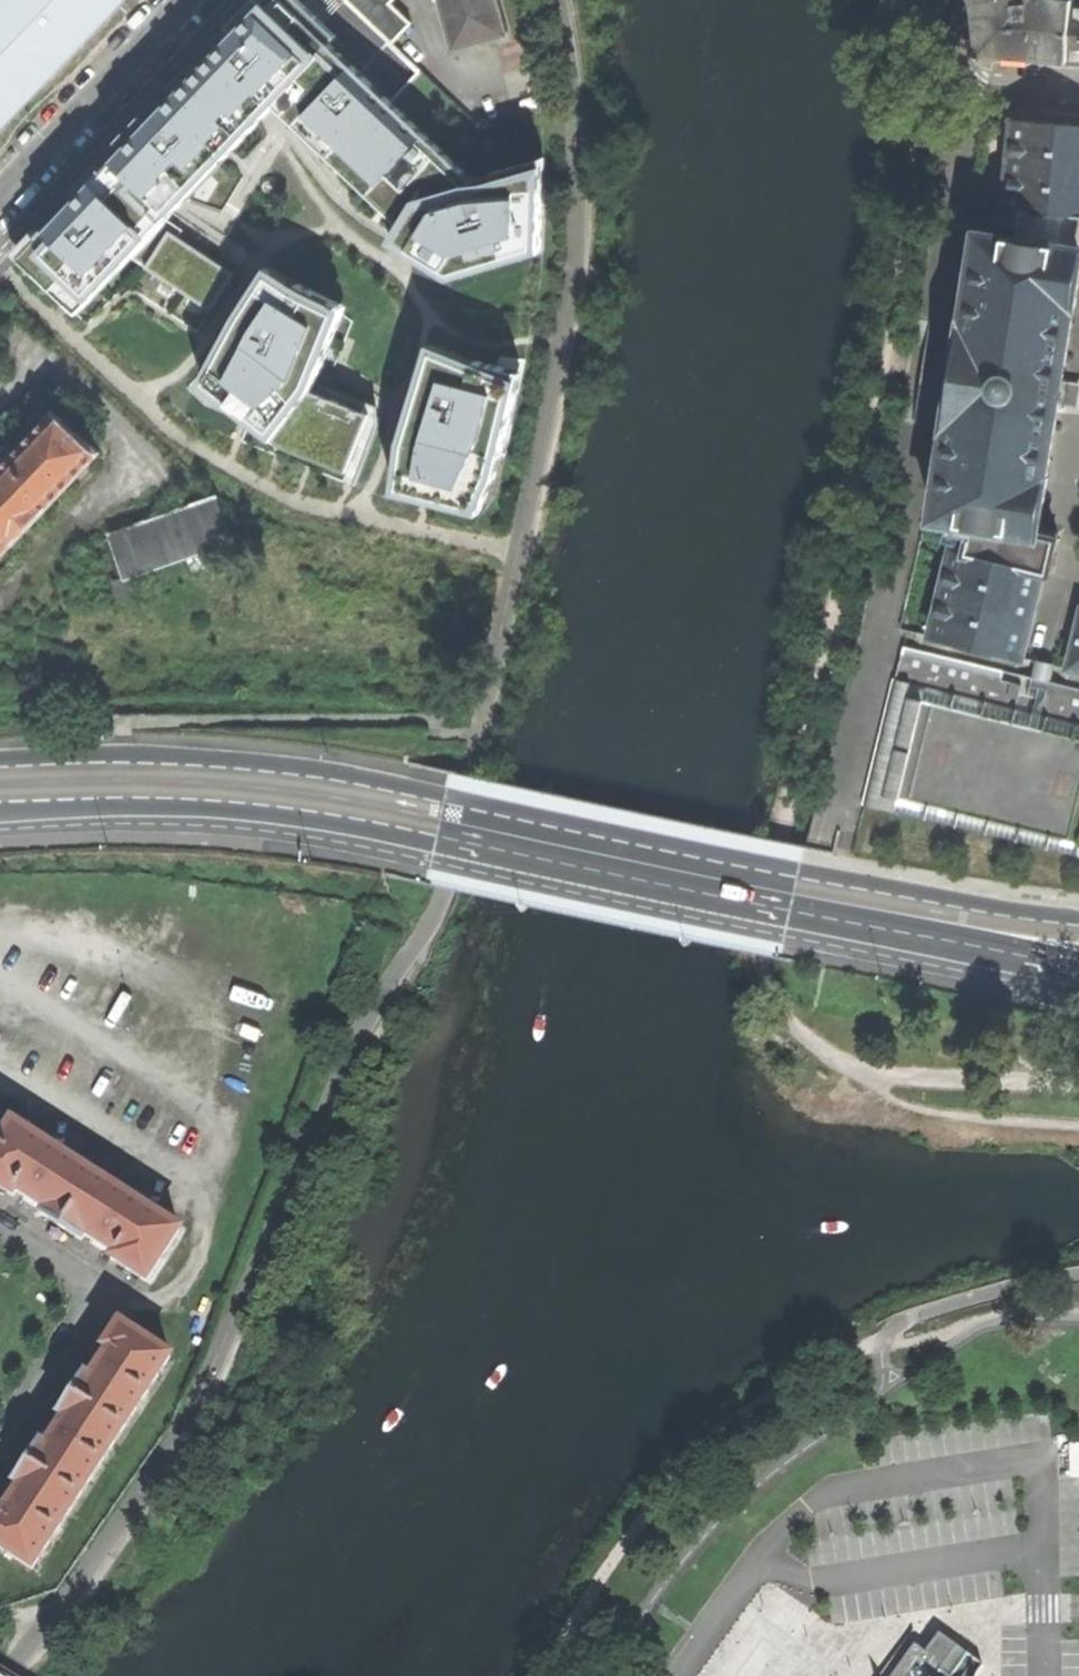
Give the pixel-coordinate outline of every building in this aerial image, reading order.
[(125,0),(0,0),(0,132),(125,0)] [(115,156),(124,164),(177,210),(208,178),(249,135),(278,104),(344,166),(403,222),(392,241),(423,261),(452,279),(542,252),(545,158),(474,179),(332,43),(338,35),(300,0),(254,0),(230,25),(234,31),(200,67),(194,62),(170,88),(175,94),(115,156)] [(391,43),(409,22),(389,1),(390,0),(347,0),(391,43)] [(457,44),(505,30),(497,0),(445,0),(457,44)] [(980,51),(1070,59),(1074,4),(1030,2),(1029,0),(977,0),(978,15),(980,51)] [(1074,4),(1070,59),(1078,59),(1078,5),(1074,4)] [(930,634),(1021,657),(1039,574),(1047,574),(1056,538),(1037,533),(1046,483),(1045,471),(1061,377),(1078,268),(1078,125),(1012,119),(1004,234),(977,232),(932,519),(956,522),(930,634)] [(150,237),(177,210),(124,164),(69,222),(118,270),(150,237)] [(191,281),(213,276),(209,258),(187,263),(191,281)] [(273,267),(207,383),(290,446),(339,383),(347,363),(369,311),(320,292),(273,267)] [(402,441),(395,492),(480,513),(497,476),(517,396),(508,394),(513,370),(477,361),(431,344),(411,409),(422,413),(418,426),(414,440),(402,441)] [(98,455),(57,415),(15,457),(6,449),(0,455),(0,556),(98,455)] [(136,575),(268,528),(253,485),(111,534),(112,538),(105,541),(120,580),(136,575)] [(139,585),(136,575),(120,580),(112,584),(116,594),(139,585)] [(1066,667),(1078,671),(1078,616),(1066,667)] [(865,804),(1078,846),(1078,680),(897,644),(865,804)] [(146,1284),(179,1232),(11,1123),(0,1140),(0,1189),(12,1198),(16,1192),(45,1211),(42,1216),(80,1241),(84,1236),(113,1255),(110,1261),(146,1284)] [(31,1570),(170,1358),(119,1324),(103,1348),(108,1351),(89,1380),(84,1377),(58,1416),(63,1419),(44,1448),(40,1445),(14,1484),(18,1487),(0,1515),(0,1550),(31,1570)] [(983,1665),(939,1633),(925,1652),(914,1644),(892,1675),(975,1675),(983,1665)]
